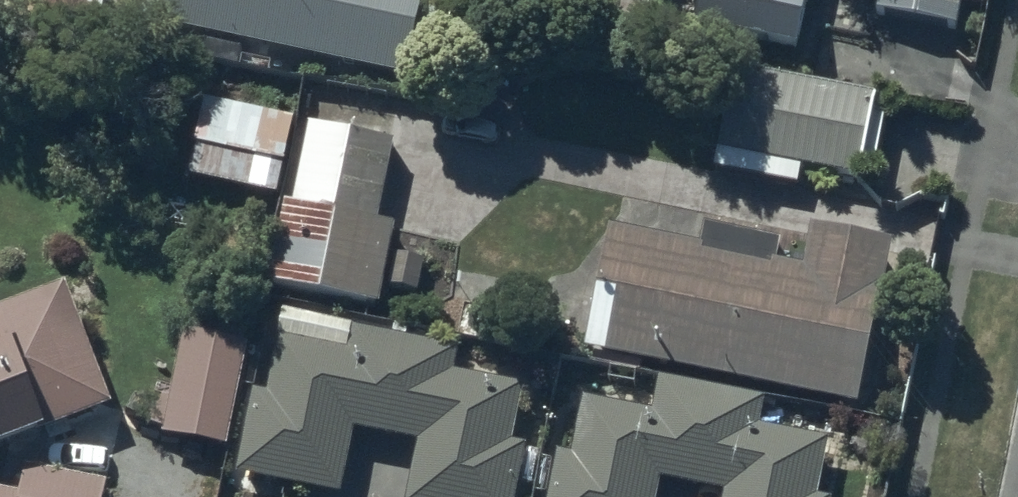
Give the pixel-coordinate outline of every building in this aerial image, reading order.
[(136,34),(411,88),(416,59),(442,64),(454,5),(428,0),(143,0),(136,34)] [(704,2),(696,40),(800,62),(814,0),(697,0),(704,2)] [(875,23),(957,41),(965,4),(990,9),(992,0),(880,0),(875,23)] [(736,75),(714,178),(799,197),(803,178),(860,190),(879,105),(736,75)] [(303,132),(213,109),(193,187),(284,210),(303,132)] [(394,146),(310,130),(295,210),(285,208),(269,292),(378,313),(383,284),(418,291),(424,261),(391,255),(396,231),(378,227),(394,146)] [(610,239),(585,361),(861,418),(895,255),(812,238),(803,278),(777,273),(780,255),(705,240),(703,250),(693,248),(692,256),(610,239)] [(47,458),(44,448),(114,422),(69,300),(0,325),(0,475),(47,458)] [(283,324),(268,404),(254,402),(237,489),(278,496),(345,496),(355,442),(418,454),(410,496),(520,496),(527,457),(513,455),(524,398),(458,386),(463,358),(427,351),(429,338),(395,332),(393,344),(283,324)] [(231,459),(250,357),(245,357),(250,333),(223,328),(220,349),(185,343),(173,410),(158,408),(153,434),(167,437),(166,447),(231,459)] [(587,410),(577,467),(558,463),(552,496),(663,496),(663,494),(680,496),(819,496),(828,450),(761,438),(765,412),(740,408),(741,401),(713,396),(712,402),(660,393),(655,422),(587,410)] [(26,479),(23,496),(108,496),(109,495),(26,479)]
